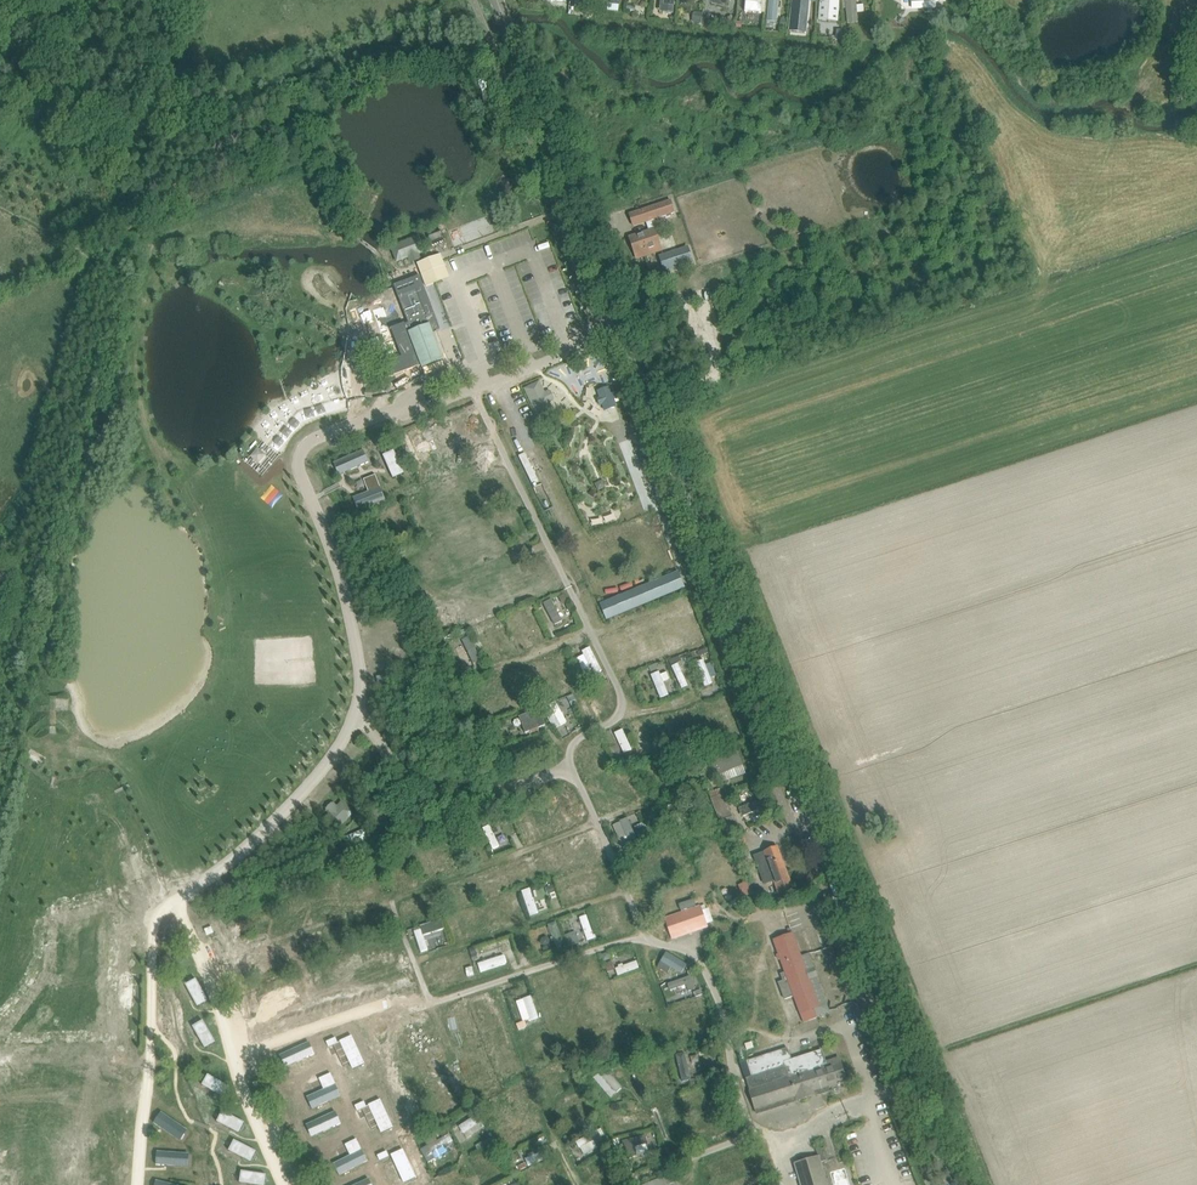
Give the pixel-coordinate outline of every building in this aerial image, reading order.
[(677,0),(665,0),(664,9),(675,11),(677,0)] [(681,8),(690,8),(691,0),(682,0),(681,8)] [(745,11),(762,13),(763,0),(746,0),(745,11)] [(768,26),(778,27),(780,0),(770,0),(768,26)] [(790,31),(807,33),(811,0),(793,0),(790,31)] [(819,21),(839,22),(840,0),(820,0),(819,21)] [(870,18),(874,1),(870,0),(848,0),(845,13),(870,18)] [(703,17),(710,19),(712,11),(705,9),(703,17)] [(907,19),(901,11),(893,17),(899,25),(907,19)] [(651,220),(675,213),(671,201),(641,210),(645,222),(646,222),(649,231),(641,233),(630,237),(636,256),(647,252),(661,247),(655,229),(654,229),(651,220)] [(404,234),(398,254),(419,260),(425,241),(404,234)] [(686,249),(663,257),(667,269),(690,261),(686,249)] [(443,361),(416,290),(399,297),(409,323),(392,329),(403,357),(382,365),(387,379),(422,366),(423,369),(443,361)] [(552,388),(548,390),(542,378),(525,387),(539,414),(560,404),(552,388)] [(598,398),(601,406),(603,405),(605,410),(615,407),(613,401),(618,399),(616,392),(611,394),(608,387),(598,391),(601,397),(598,398)] [(461,423),(469,439),(482,433),(475,416),(461,423)] [(428,433),(437,450),(451,443),(442,426),(428,433)] [(401,437),(414,466),(421,463),(415,449),(417,448),(416,443),(413,444),(409,434),(401,437)] [(370,444),(348,457),(356,472),(379,459),(370,444)] [(392,457),(385,459),(391,479),(398,477),(392,457)] [(382,468),(361,483),(372,497),(392,482),(382,468)] [(489,487),(492,495),(507,490),(509,495),(517,492),(509,472),(499,476),(502,483),(489,487)] [(427,521),(429,526),(440,521),(428,497),(418,502),(425,516),(423,517),(425,522),(427,521)] [(398,534),(411,530),(405,509),(391,513),(398,534)] [(459,534),(472,528),(468,520),(455,526),(459,534)] [(446,533),(460,557),(467,553),(453,529),(446,533)] [(679,571),(600,604),(606,620),(685,587),(679,571)] [(327,595),(335,593),(332,582),(325,584),(327,595)] [(680,600),(681,607),(692,604),(690,597),(680,600)] [(544,603),(555,626),(562,622),(551,600),(544,603)] [(473,608),(478,620),(492,614),(487,602),(473,608)] [(517,642),(532,635),(523,612),(507,619),(517,642)] [(627,657),(638,651),(626,629),(615,635),(627,657)] [(471,653),(477,665),(483,663),(467,631),(461,634),(464,639),(461,641),(468,655),(471,653)] [(592,668),(595,674),(603,670),(591,645),(583,649),(585,653),(578,656),(585,671),(592,668)] [(636,663),(650,658),(647,649),(632,654),(636,663)] [(332,669),(347,664),(344,654),(329,659),(332,669)] [(695,663),(705,686),(713,683),(703,660),(695,663)] [(560,667),(566,688),(580,683),(573,663),(560,667)] [(671,667),(681,689),(688,685),(678,663),(671,667)] [(656,664),(649,667),(652,673),(658,670),(656,664)] [(349,666),(324,676),(329,688),(354,678),(349,666)] [(552,670),(537,675),(542,689),(556,684),(552,670)] [(651,675),(661,698),(669,695),(659,672),(651,675)] [(390,675),(377,677),(379,686),(392,683),(390,675)] [(259,707),(271,701),(262,679),(249,684),(259,707)] [(593,691),(582,694),(588,718),(599,715),(593,691)] [(486,718),(512,708),(506,693),(481,703),(486,718)] [(573,695),(568,697),(572,706),(577,703),(573,695)] [(544,707),(556,728),(567,722),(555,701),(544,707)] [(520,714),(526,733),(547,726),(540,707),(520,714)] [(733,708),(715,713),(724,740),(741,735),(733,708)] [(682,719),(688,735),(702,730),(696,713),(682,719)] [(647,753),(663,748),(656,724),(640,730),(647,753)] [(614,733),(624,754),(632,750),(623,729),(614,733)] [(738,751),(705,764),(710,779),(744,766),(738,751)] [(654,764),(647,766),(652,783),(660,780),(654,764)] [(92,800),(100,804),(109,785),(101,781),(92,800)] [(632,781),(625,783),(627,791),(634,789),(632,781)] [(23,796),(27,803),(47,792),(42,785),(23,796)] [(573,816),(581,814),(574,794),(567,796),(573,816)] [(741,805),(746,820),(768,812),(764,798),(741,805)] [(112,803),(103,822),(112,826),(120,806),(112,803)] [(552,808),(558,826),(569,822),(563,805),(552,808)] [(17,819),(21,827),(41,820),(38,811),(17,819)] [(574,825),(586,820),(583,813),(571,818),(574,825)] [(528,843),(538,838),(535,833),(540,831),(532,814),(518,820),(528,843)] [(662,824),(664,831),(690,823),(688,815),(662,824)] [(619,822),(630,846),(638,843),(628,818),(619,822)] [(122,826),(116,845),(124,847),(130,828),(122,826)] [(493,853),(500,850),(490,827),(483,830),(493,853)] [(594,838),(577,844),(583,861),(600,855),(594,838)] [(766,851),(754,856),(764,883),(769,881),(773,880),(779,894),(793,888),(778,847),(766,851)] [(456,849),(459,860),(466,858),(464,848),(456,849)] [(535,854),(526,858),(534,879),(543,876),(535,854)] [(568,857),(571,865),(578,863),(575,855),(568,857)] [(512,876),(516,883),(523,880),(520,873),(512,876)] [(485,893),(509,888),(507,880),(483,886),(485,893)] [(744,897),(755,893),(750,881),(740,884),(744,897)] [(522,891),(530,916),(539,914),(530,888),(522,891)] [(508,926),(519,921),(509,897),(497,902),(508,926)] [(681,912),(664,918),(672,939),(692,932),(707,926),(700,905),(696,906),(694,900),(679,905),(681,912)] [(625,901),(616,904),(622,925),(632,922),(625,901)] [(405,911),(408,923),(434,916),(431,904),(405,911)] [(215,922),(218,935),(244,929),(241,916),(215,922)] [(580,918),(587,939),(594,936),(587,916),(580,918)] [(548,925),(556,947),(564,944),(556,922),(548,925)] [(543,927),(536,929),(540,937),(546,934),(543,927)] [(410,930),(418,952),(425,949),(417,928),(410,930)] [(427,934),(429,942),(448,936),(446,928),(427,934)] [(308,932),(311,950),(327,947),(324,929),(308,932)] [(575,931),(565,935),(568,945),(578,941),(575,931)] [(781,938),(773,941),(785,973),(781,975),(784,982),(779,983),(785,1000),(794,996),(801,1014),(804,1022),(818,1017),(817,1016),(829,1012),(826,1004),(816,976),(817,976),(815,968),(813,969),(808,954),(801,957),(792,934),(781,938)] [(288,964),(303,959),(295,939),(281,944),(288,964)] [(504,954),(479,961),(482,971),(507,964),(504,954)] [(686,966),(665,954),(661,961),(681,974),(686,966)] [(615,969),(618,976),(639,968),(637,961),(615,969)] [(331,967),(333,980),(351,977),(349,964),(331,967)] [(445,967),(437,971),(441,978),(448,975),(445,967)] [(301,995),(316,988),(308,972),(294,979),(301,995)] [(287,976),(262,988),(267,997),(291,985),(287,976)] [(686,985),(689,992),(696,989),(691,976),(668,985),(670,991),(686,985)] [(197,979),(186,985),(198,1007),(208,1001),(197,979)] [(863,995),(870,1012),(883,1007),(876,990),(863,995)] [(532,994),(517,999),(523,1019),(525,1019),(539,1014),(532,994)] [(591,996),(582,998),(584,1005),(592,1003),(591,996)] [(453,1032),(473,1025),(468,1010),(448,1018),(453,1032)] [(528,1026),(525,1019),(523,1019),(517,1022),(519,1028),(528,1026)] [(204,1021),(193,1027),(205,1049),(215,1043),(204,1021)] [(661,1026),(646,1031),(651,1045),(666,1040),(661,1026)] [(435,1029),(411,1039),(415,1049),(439,1039),(435,1029)] [(603,1030),(602,1043),(618,1043),(619,1030),(603,1030)] [(341,1041),(352,1067),(362,1063),(351,1037),(341,1041)] [(744,1054),(740,1042),(740,1041),(735,1043),(739,1055),(744,1054)] [(513,1061),(505,1045),(495,1049),(503,1066),(513,1061)] [(748,1061),(752,1076),(746,1078),(757,1114),(830,1090),(829,1087),(838,1084),(839,1085),(841,1084),(841,1083),(847,1082),(839,1058),(826,1062),(822,1050),(792,1060),(788,1048),(748,1061)] [(675,1056),(682,1082),(691,1080),(684,1053),(675,1056)] [(527,1068),(540,1063),(537,1056),(524,1062),(527,1068)] [(468,1081),(493,1069),(489,1060),(464,1072),(468,1081)] [(395,1078),(413,1070),(410,1061),(391,1069),(395,1078)] [(427,1078),(437,1074),(433,1064),(423,1068),(427,1078)] [(594,1078),(612,1098),(623,1088),(605,1068),(594,1078)] [(207,1075),(201,1085),(223,1097),(228,1086),(207,1075)] [(449,1075),(431,1081),(437,1101),(455,1095),(449,1075)] [(120,1090),(134,1090),(134,1076),(120,1076),(120,1090)] [(71,1094),(74,1081),(61,1078),(58,1091),(71,1094)] [(334,1086),(308,1098),(312,1107),(338,1095),(334,1086)] [(58,1111),(71,1111),(72,1099),(59,1099),(58,1111)] [(370,1103),(381,1130),(391,1126),(379,1099),(370,1103)] [(123,1108),(123,1117),(133,1117),(133,1108),(123,1108)] [(338,1116),(344,1132),(364,1124),(358,1108),(338,1116)] [(161,1112),(154,1123),(180,1141),(187,1130),(161,1112)] [(223,1112),(217,1122),(239,1134),(245,1123),(223,1112)] [(333,1114),(307,1126),(311,1135),(337,1123),(333,1114)] [(459,1126),(464,1134),(481,1122),(476,1115),(459,1126)] [(384,1135),(391,1148),(412,1137),(405,1124),(384,1135)] [(577,1140),(584,1154),(598,1146),(594,1139),(604,1134),(601,1127),(577,1140)] [(515,1144),(536,1136),(534,1129),(525,1132),(523,1128),(510,1133),(515,1144)] [(122,1133),(122,1146),(136,1147),(137,1134),(122,1133)] [(428,1146),(431,1152),(452,1140),(449,1134),(428,1146)] [(622,1141),(627,1158),(650,1152),(645,1135),(622,1141)] [(235,1140),(229,1151),(251,1162),(256,1152),(235,1140)] [(798,1175),(801,1184),(827,1184),(820,1162),(828,1160),(824,1148),(817,1150),(818,1157),(795,1163),(798,1175)] [(361,1151),(335,1163),(339,1173),(366,1161),(361,1151)] [(392,1156),(404,1182),(414,1178),(402,1151),(392,1156)] [(157,1152),(156,1165),(188,1167),(189,1154),(157,1152)] [(522,1161),(525,1168),(546,1159),(543,1152),(522,1161)] [(47,1173),(48,1161),(31,1161),(30,1173),(47,1173)] [(117,1176),(130,1177),(130,1164),(117,1163),(117,1176)] [(55,1178),(69,1178),(69,1165),(55,1165),(55,1178)] [(373,1183),(386,1174),(382,1167),(368,1176),(373,1183)] [(534,1169),(536,1175),(544,1173),(543,1167),(534,1169)] [(242,1171),(240,1183),(254,1184),(264,1184),(266,1174),(242,1171)] [(534,1184),(545,1184),(558,1179),(555,1172),(533,1182),(534,1184)] [(14,1174),(2,1173),(1,1184),(13,1184),(14,1174)]
